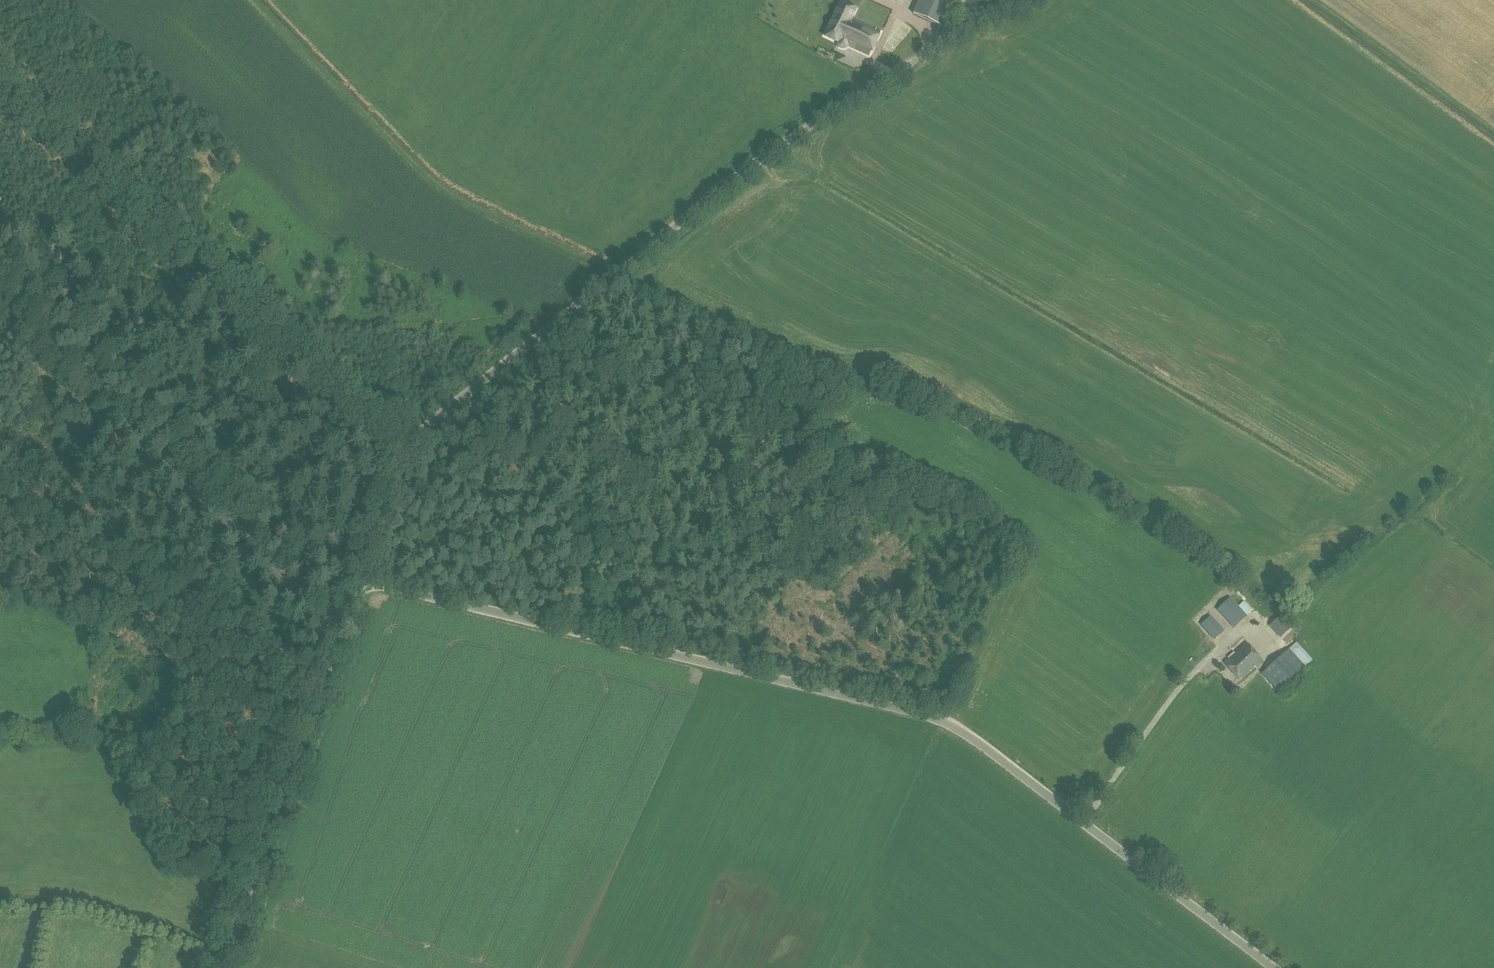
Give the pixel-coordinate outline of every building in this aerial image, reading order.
[(941,9),(941,0),(947,0),(920,0),(920,9),(941,9)] [(848,46),(869,56),(881,32),(852,19),(857,8),(841,1),(824,36),(838,42),(838,46),(841,48),(842,48),(845,48),(847,47),(848,46)] [(1217,610),(1234,628),(1253,610),(1244,600),(1238,606),(1230,597),(1217,610)] [(1201,624),(1215,639),(1225,630),(1211,615),(1201,624)] [(1279,617),(1270,625),(1282,639),(1291,631),(1279,617)] [(1262,673),(1278,691),(1313,659),(1292,637),(1282,646),(1286,651),(1262,673)] [(1225,662),(1241,680),(1263,660),(1246,642),(1235,653),(1234,652),(1228,657),(1229,658),(1225,662)]
